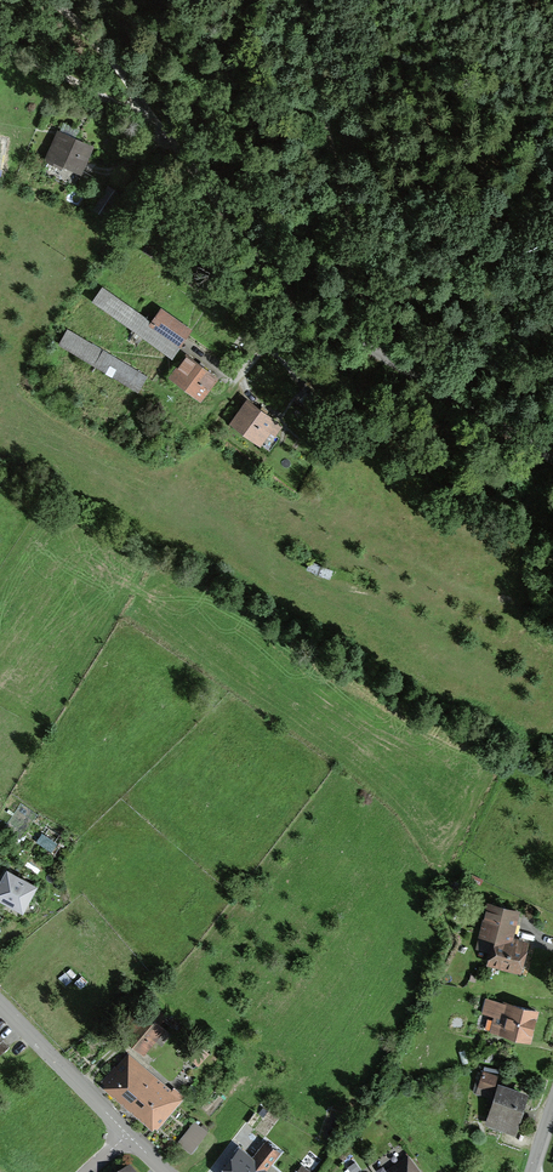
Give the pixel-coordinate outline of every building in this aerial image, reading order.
[(85,144),(59,136),(50,163),(77,171),(85,144)] [(116,192),(106,187),(95,206),(105,211),(116,192)] [(171,356),(189,329),(160,308),(150,322),(99,287),(90,300),(171,356)] [(55,343),(133,391),(141,378),(62,330),(55,343)] [(184,355),(169,376),(200,397),(214,376),(184,355)] [(246,401),(231,423),(258,443),(274,420),(246,401)] [(319,431),(311,422),(305,426),(314,436),(319,431)] [(24,915),(38,887),(7,870),(0,884),(0,902),(24,915)] [(521,914),(488,906),(478,949),(491,952),(488,967),(524,975),(531,943),(515,939),(521,914)] [(529,1041),(536,1010),(484,999),(481,1014),(494,1016),(490,1033),(529,1041)] [(145,1054),(164,1031),(140,1012),(121,1035),(145,1054)] [(188,1053),(196,1061),(205,1051),(197,1043),(188,1053)] [(103,1090),(152,1131),(155,1128),(158,1131),(187,1097),(174,1086),(171,1089),(127,1052),(102,1081),(107,1085),(103,1090)] [(492,1099),(499,1076),(481,1071),(474,1093),(492,1099)] [(528,1097),(499,1086),(486,1123),(514,1133),(528,1097)] [(246,1123),(252,1127),(259,1118),(254,1113),(246,1123)] [(194,1123),(178,1143),(191,1153),(206,1133),(194,1123)] [(219,1171),(266,1171),(280,1154),(266,1143),(254,1157),(239,1146),(219,1171)] [(409,1156),(385,1171),(420,1171),(409,1156)] [(129,1163),(119,1171),(137,1171),(129,1163)] [(348,1168),(351,1171),(357,1171),(360,1170),(355,1163),(348,1168)]
